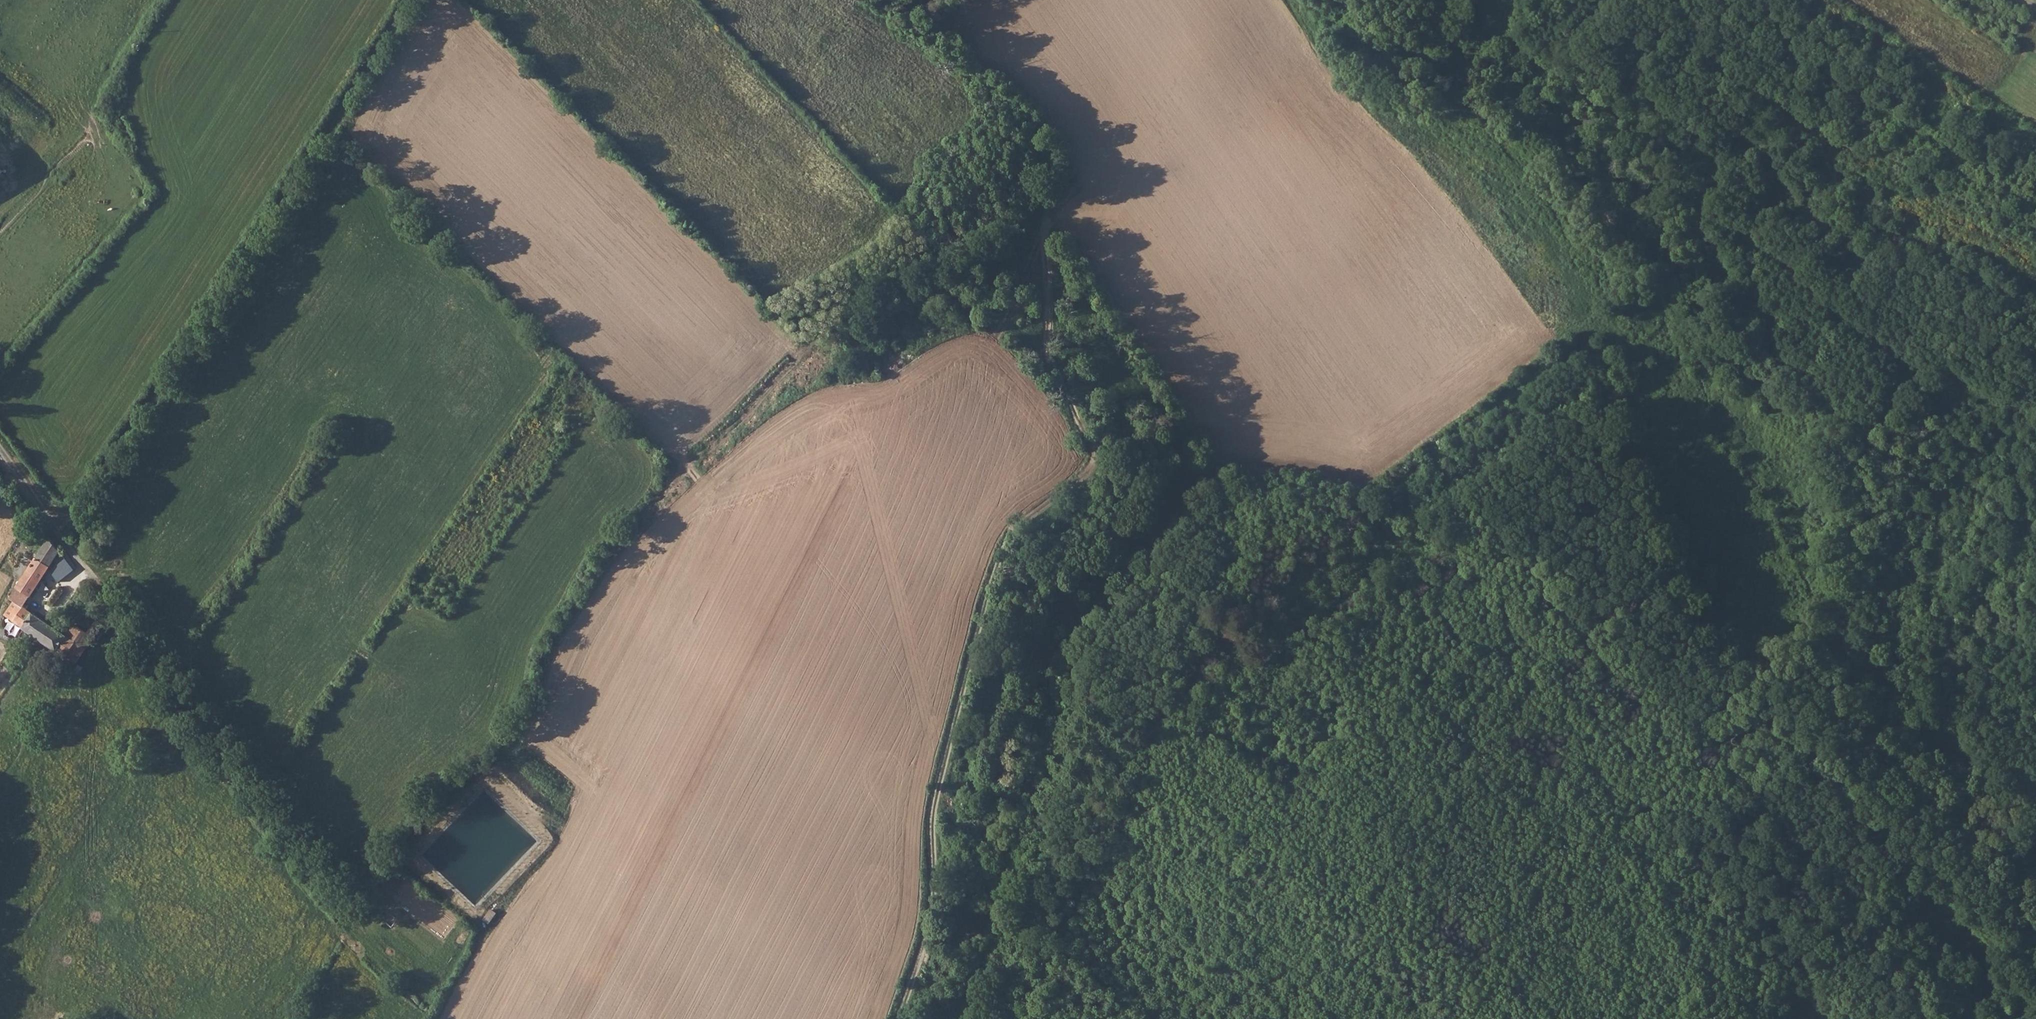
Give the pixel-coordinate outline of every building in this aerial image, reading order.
[(164,139),(154,146),(165,161),(175,154),(164,139)] [(13,602),(5,614),(23,626),(22,628),(40,640),(50,624),(24,608),(62,553),(51,539),(34,563),(30,561),(28,561),(25,563),(25,564),(26,567),(28,569),(29,570),(10,599),(13,602)] [(50,624),(40,640),(57,651),(58,650),(76,662),(109,618),(102,613),(87,632),(76,624),(67,636),(50,624)]
